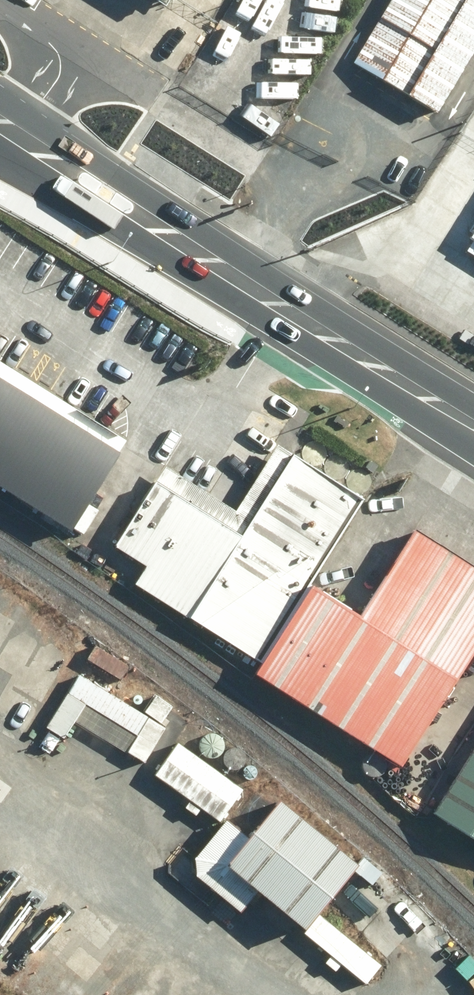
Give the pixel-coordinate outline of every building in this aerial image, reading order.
[(357,66),(441,117),(473,62),(473,0),(397,0),(357,66)] [(449,221),(473,237),(473,186),(468,182),(460,196),(463,198),(449,221)] [(70,525),(120,446),(0,372),(0,481),(70,525)] [(255,656),(355,494),(267,440),(228,501),(165,462),(116,541),(147,560),(134,581),(255,656)] [(260,673),(405,766),(473,659),(473,560),(420,526),(364,613),(318,583),(260,673)] [(81,674),(47,727),(65,739),(76,721),(144,763),(167,728),(81,674)] [(179,742),(156,773),(220,820),(243,788),(179,742)] [(473,835),(473,756),(438,812),(473,835)] [(259,891),(307,931),(320,915),(355,871),(360,866),(358,864),(281,801),(250,839),(227,821),(195,859),(197,876),(241,913),(259,891)] [(383,873),(364,857),(358,864),(360,866),(355,871),(373,886),(383,873)] [(304,934),(331,956),(325,963),(336,972),(342,965),(366,985),(382,966),(320,915),(307,931),(304,934)] [(453,937),(443,949),(455,959),(465,948),(453,937)]
